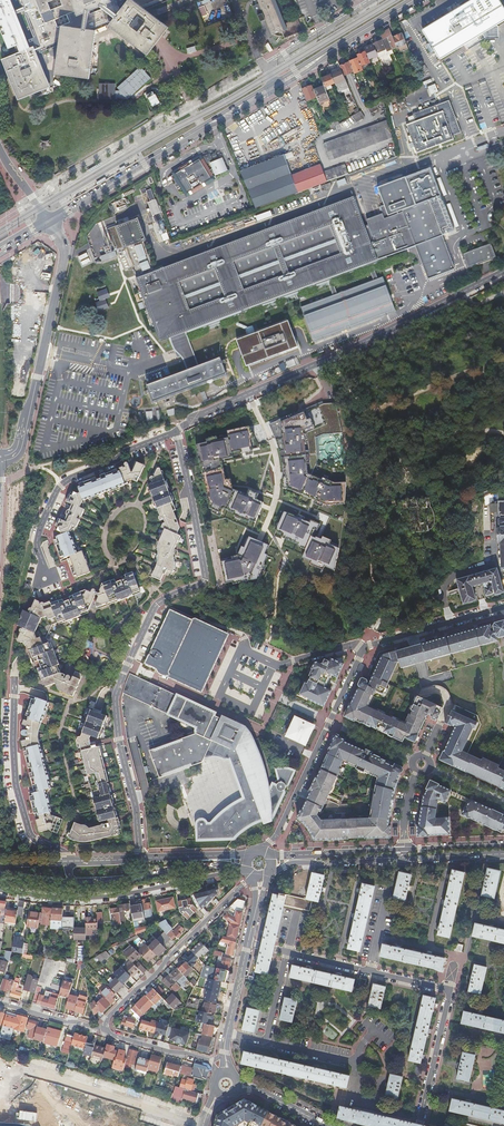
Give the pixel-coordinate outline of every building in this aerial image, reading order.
[(59,45),(55,74),(89,78),(95,30),(109,25),(147,55),(158,42),(169,28),(152,14),(146,9),(169,0),(60,0),(62,5),(51,10),(47,2),(52,0),(19,0),(22,8),(13,11),(8,0),(0,0),(0,17),(11,46),(16,45),(19,52),(1,60),(17,100),(49,87),(35,52),(39,50),(40,53),(59,45)] [(258,3),(255,4),(261,19),(264,17),(271,35),(272,35),(281,31),(284,38),(303,30),(298,18),(285,24),(275,0),(257,0),(258,3)] [(445,16),(422,30),(440,59),(463,45),(465,47),(472,43),(471,40),(503,20),(503,8),(499,0),(471,0),(445,16)] [(385,31),(387,37),(392,49),(397,48),(392,37),(389,29),(385,31)] [(385,31),(379,35),(381,38),(382,40),(386,51),(392,49),(387,37),(385,31)] [(392,37),(397,48),(399,53),(408,49),(402,33),(398,35),(396,35),(392,37)] [(178,46),(183,55),(198,48),(193,38),(178,46)] [(382,40),(373,44),(376,53),(384,50),(385,52),(386,51),(382,40)] [(265,46),(269,52),(273,50),(269,43),(265,46)] [(369,59),(377,55),(376,53),(373,44),(364,48),(366,52),(369,59)] [(361,65),(370,62),(369,59),(366,52),(357,55),(358,58),(361,65)] [(358,58),(349,61),(354,73),(363,70),(361,65),(358,58)] [(348,63),(339,66),(341,69),(343,75),(352,72),(348,63)] [(128,99),(151,77),(150,76),(140,65),(117,87),(119,90),(115,90),(115,83),(99,82),(99,99),(115,99),(126,99),(127,98),(128,99)] [(350,90),(345,80),(343,75),(341,69),(330,73),(331,75),(335,83),(339,94),(350,90)] [(321,79),(324,87),(325,88),(331,85),(335,83),(331,75),(321,79)] [(317,97),(314,91),(312,86),(302,90),(306,101),(317,97)] [(326,91),(325,88),(324,87),(314,91),(317,97),(320,105),(330,101),(326,91)] [(382,106),(379,100),(368,106),(359,112),(352,116),(355,122),(382,106)] [(414,120),(405,123),(417,153),(453,139),(451,135),(462,132),(450,101),(449,100),(412,114),(414,120)] [(329,160),(392,137),(385,121),(323,144),(329,160)] [(487,143),(477,147),(479,151),(489,147),(487,143)] [(240,171),(255,208),(326,181),(323,172),(321,165),(291,176),(284,155),(240,171)] [(222,158),(209,164),(215,177),(227,171),(222,158)] [(201,185),(211,180),(199,159),(190,163),(189,162),(188,162),(189,163),(173,172),(174,173),(171,175),(176,183),(174,183),(174,185),(175,187),(177,187),(180,185),(185,193),(187,192),(187,193),(188,192),(193,189),(194,189),(193,189),(200,184),(201,185)] [(347,173),(344,163),(323,172),(326,181),(347,173)] [(375,218),(363,223),(377,260),(386,257),(418,246),(428,279),(455,269),(443,236),(454,232),(431,168),(376,188),(386,214),(375,218)] [(149,199),(154,197),(150,188),(145,190),(144,188),(140,190),(141,195),(146,193),(149,199)] [(234,314),(377,260),(363,223),(353,198),(325,208),(270,229),(211,250),(157,270),(136,278),(160,342),(169,339),(186,332),(234,314)] [(152,215),(160,212),(155,199),(147,203),(152,215)] [(137,216),(115,224),(123,246),(145,239),(137,216)] [(143,243),(133,246),(138,262),(148,259),(143,243)] [(496,260),(490,244),(459,255),(464,271),(496,260)] [(386,257),(186,332),(187,336),(236,318),(295,295),(328,283),(334,281),(369,267),(373,266),(387,260),(387,259),(386,257)] [(147,260),(139,264),(142,271),(150,268),(147,260)] [(369,267),(373,281),(378,279),(373,266),(369,267)] [(314,342),(396,312),(383,277),(378,279),(373,281),(338,294),(333,296),(301,308),(314,342)] [(334,281),(328,283),(333,296),(338,294),(334,281)] [(23,284),(11,284),(11,303),(23,303),(23,284)] [(100,300),(95,302),(98,311),(108,308),(105,299),(110,297),(107,288),(97,292),(100,300)] [(252,334),(236,340),(246,367),(298,347),(288,320),(252,334)] [(186,332),(169,339),(175,352),(181,357),(182,359),(187,371),(198,367),(187,336),(186,332)] [(152,403),(227,376),(221,359),(198,367),(187,371),(171,376),(146,386),(152,403)] [(334,402),(321,403),(279,421),(286,487),(318,502),(350,503),(348,487),(310,477),(306,447),(311,436),(343,431),(334,402)] [(210,506),(255,525),(264,503),(227,488),(221,462),(233,460),(233,454),(256,452),(251,429),(198,442),(210,506)] [(135,465),(138,480),(139,478),(145,465),(144,463),(142,463),(137,461),(135,465)] [(137,481),(138,480),(135,465),(132,471),(133,473),(130,474),(127,466),(129,465),(128,462),(127,462),(126,462),(125,462),(125,463),(124,463),(122,464),(123,466),(119,467),(120,471),(118,472),(117,469),(112,470),(105,473),(100,475),(102,478),(97,479),(96,476),(91,478),(84,481),(79,483),(80,486),(77,487),(80,492),(77,493),(74,491),(73,495),(72,495),(69,493),(65,501),(67,501),(66,504),(71,506),(72,503),(74,504),(73,507),(71,511),(70,512),(69,515),(68,519),(67,521),(65,520),(66,518),(61,516),(60,518),(58,517),(55,525),(58,526),(58,527),(57,530),(60,531),(61,534),(56,536),(57,538),(54,539),(55,544),(58,551),(60,556),(63,555),(64,557),(69,555),(70,557),(67,559),(68,563),(71,570),(73,575),(76,574),(77,576),(90,571),(88,566),(89,565),(85,555),(84,555),(82,550),(77,552),(75,547),(76,546),(73,536),(71,536),(70,531),(72,524),(77,526),(80,519),(78,518),(79,515),(81,516),(84,508),(80,507),(83,500),(88,498),(89,500),(99,496),(99,494),(110,490),(110,491),(120,487),(120,486),(125,484),(125,481),(127,480),(132,479),(133,480),(137,481)] [(157,546),(157,549),(180,543),(182,537),(177,535),(179,531),(180,528),(177,519),(172,508),(171,504),(173,503),(175,503),(171,493),(170,494),(168,490),(170,489),(166,479),(164,480),(160,469),(158,469),(155,475),(154,478),(154,477),(153,477),(152,477),(151,477),(150,477),(150,478),(150,479),(150,480),(149,486),(147,487),(150,495),(151,494),(151,495),(153,496),(154,499),(153,500),(154,502),(153,502),(156,510),(157,509),(160,516),(159,517),(159,518),(159,519),(159,520),(160,520),(160,521),(161,521),(162,521),(163,520),(164,520),(167,519),(168,523),(165,524),(163,524),(162,528),(163,529),(160,536),(161,537),(161,538),(162,539),(160,543),(159,543),(159,544),(157,544),(157,546)] [(315,524),(284,511),(274,534),(304,547),(300,558),(333,572),(339,549),(310,537),(315,524)] [(258,577),(270,547),(247,536),(236,557),(221,560),(223,585),(258,577)] [(180,543),(157,549),(157,558),(156,561),(158,562),(157,563),(158,563),(156,568),(155,568),(155,569),(153,569),(151,576),(161,581),(164,574),(168,576),(169,573),(173,574),(174,571),(176,572),(177,568),(176,553),(177,550),(175,549),(176,546),(178,547),(180,544),(180,543)] [(487,588),(485,589),(484,589),(486,596),(495,593),(495,595),(503,593),(497,569),(457,580),(463,604),(476,601),(472,587),(483,584),(486,583),(487,588)] [(100,591),(101,593),(102,596),(98,598),(94,607),(99,609),(111,604),(118,601),(118,602),(133,596),(133,595),(141,593),(133,572),(121,576),(124,584),(123,585),(122,583),(122,582),(121,582),(121,581),(120,581),(119,581),(119,582),(118,582),(118,583),(118,584),(119,586),(118,587),(115,579),(103,584),(104,586),(101,587),(100,591)] [(66,692),(74,695),(83,675),(75,671),(72,678),(71,678),(71,677),(71,676),(70,675),(69,675),(68,675),(67,675),(66,676),(65,675),(61,673),(60,670),(61,668),(59,665),(60,665),(53,649),(50,642),(44,645),(40,637),(37,638),(35,633),(34,632),(36,627),(35,627),(37,622),(38,623),(40,618),(41,619),(47,616),(48,620),(56,617),(59,624),(66,621),(66,622),(82,616),(81,615),(89,613),(87,609),(90,608),(96,595),(95,595),(96,593),(96,592),(96,590),(95,589),(93,589),(92,590),(91,592),(86,590),(85,594),(82,595),(81,592),(69,596),(72,604),(71,605),(70,602),(69,601),(68,601),(67,601),(66,602),(66,604),(66,606),(65,607),(62,599),(51,603),(50,601),(45,604),(44,603),(42,602),(41,603),(40,604),(39,601),(35,600),(31,608),(30,608),(29,609),(29,610),(29,611),(30,612),(29,613),(23,610),(21,616),(21,617),(21,618),(19,619),(17,625),(22,628),(21,628),(21,629),(20,629),(20,630),(19,631),(20,632),(20,633),(17,641),(21,643),(24,642),(23,643),(24,644),(24,645),(25,645),(28,651),(30,650),(35,662),(42,659),(43,660),(41,660),(40,661),(40,662),(40,664),(42,665),(44,664),(45,665),(37,668),(42,680),(43,680),(46,687),(58,682),(59,685),(59,687),(58,690),(66,694),(66,692)] [(169,676),(200,691),(226,634),(195,620),(192,621),(171,611),(154,649),(154,650),(153,650),(152,650),(151,650),(151,651),(150,651),(150,652),(150,653),(150,654),(150,655),(151,656),(150,656),(147,663),(159,668),(159,669),(160,670),(160,671),(161,672),(162,673),(163,673),(165,673),(166,674),(167,673),(168,673),(169,676)] [(479,646),(497,641),(496,636),(499,638),(503,636),(503,621),(495,624),(493,627),(495,632),(492,632),(490,625),(483,627),(476,630),(479,646)] [(479,646),(476,630),(447,638),(451,654),(479,646)] [(451,654),(447,638),(422,645),(426,661),(451,654)] [(426,661),(422,645),(410,648),(407,649),(382,656),(379,663),(373,677),(388,684),(398,663),(399,662),(401,668),(414,664),(426,661)] [(324,707),(331,691),(325,688),(324,687),(330,674),(331,675),(337,678),(344,664),(331,659),(329,662),(325,660),(323,664),(318,662),(315,663),(312,669),(314,670),(311,677),(314,678),(312,682),(310,680),(308,685),(305,683),(301,692),(305,693),(304,696),(310,699),(309,700),(324,707)] [(249,733),(247,732),(245,732),(243,732),(241,733),(228,722),(229,722),(215,715),(216,713),(187,699),(187,700),(130,673),(125,684),(123,693),(124,693),(197,727),(203,730),(201,735),(197,733),(196,733),(180,739),(181,740),(155,749),(154,748),(149,750),(159,778),(164,776),(164,775),(190,766),(190,767),(203,762),(204,759),(205,757),(230,749),(231,752),(228,753),(230,758),(235,771),(237,773),(238,772),(240,776),(238,777),(238,780),(245,799),(229,809),(215,822),(213,824),(208,824),(207,822),(207,821),(205,820),(204,820),(202,820),(200,821),(199,822),(198,823),(198,824),(199,840),(234,838),(240,833),(250,826),(261,820),(264,820),(263,818),(268,817),(268,819),(272,817),(284,793),(283,790),(284,790),(285,789),(286,789),(286,788),(286,787),(286,786),(285,786),(287,785),(294,771),(290,769),(286,768),(282,768),(277,769),(279,779),(277,779),(276,781),(275,782),(274,783),(270,790),(269,790),(258,751),(252,736),(251,735),(250,734),(249,733)] [(393,737),(400,722),(385,715),(373,710),(372,712),(369,710),(369,708),(365,706),(367,702),(368,702),(371,695),(373,696),(375,691),(383,694),(388,684),(373,677),(370,681),(369,683),(368,683),(367,682),(368,681),(362,678),(358,686),(359,686),(352,703),(351,704),(350,704),(347,710),(344,716),(354,721),(356,718),(367,723),(366,725),(370,727),(371,726),(386,733),(389,734),(389,736),(393,737)] [(400,722),(393,737),(397,739),(398,737),(404,740),(405,737),(407,738),(415,742),(419,735),(418,734),(426,718),(428,714),(432,716),(431,717),(437,720),(441,712),(440,712),(442,708),(420,698),(417,697),(411,710),(412,711),(406,725),(405,724),(400,722)] [(35,738),(36,738),(37,736),(37,731),(35,731),(38,724),(40,725),(42,719),(43,719),(47,709),(46,708),(48,703),(34,698),(33,700),(30,699),(24,716),(27,717),(25,721),(22,720),(21,725),(23,726),(23,728),(26,729),(28,730),(28,737),(29,738),(26,738),(22,739),(22,741),(20,742),(21,747),(24,746),(25,751),(22,752),(27,769),(29,768),(31,773),(28,774),(32,791),(35,790),(36,792),(30,794),(31,796),(28,797),(32,814),(35,813),(37,819),(34,820),(37,833),(46,831),(55,834),(61,820),(51,816),(50,816),(49,813),(50,812),(48,807),(50,806),(47,796),(45,796),(44,790),(48,789),(50,789),(48,783),(49,783),(47,772),(45,772),(43,762),(44,761),(41,750),(39,750),(38,745),(37,745),(35,738)] [(79,824),(74,822),(72,827),(67,832),(66,836),(69,837),(68,838),(77,841),(77,839),(82,841),(82,839),(88,841),(92,840),(92,838),(95,838),(95,839),(104,837),(103,836),(107,835),(107,836),(120,833),(116,818),(117,817),(115,807),(113,808),(113,804),(114,803),(109,784),(108,784),(106,780),(109,780),(104,760),(102,760),(101,756),(103,756),(100,746),(96,746),(95,741),(90,742),(90,739),(91,736),(100,739),(103,730),(102,729),(103,726),(105,726),(109,716),(89,709),(86,717),(88,717),(87,718),(88,720),(87,723),(85,724),(85,725),(84,724),(81,732),(82,733),(81,736),(78,737),(76,741),(79,742),(81,751),(80,752),(82,759),(83,759),(83,760),(85,761),(86,764),(85,765),(85,767),(84,767),(88,783),(89,782),(89,784),(91,784),(92,788),(91,789),(91,790),(90,791),(94,807),(95,806),(95,807),(97,808),(98,812),(97,813),(97,814),(95,814),(98,822),(107,820),(108,823),(107,824),(107,826),(105,826),(105,824),(103,824),(102,824),(101,824),(100,825),(90,828),(88,827),(85,826),(86,823),(79,824)] [(503,790),(503,771),(498,768),(499,766),(483,758),(482,760),(467,754),(462,751),(473,728),(475,729),(477,723),(452,711),(450,716),(448,716),(445,723),(451,726),(451,725),(455,727),(454,730),(440,760),(453,766),(455,767),(456,765),(475,774),(492,782),(500,785),(499,787),(503,790)] [(306,746),(313,729),(305,725),(306,722),(295,717),(287,733),(288,733),(291,735),(290,738),(289,738),(306,746)] [(345,740),(335,735),(335,736),(345,740),(344,742),(355,747),(344,742),(345,740)] [(402,768),(400,767),(397,765),(397,766),(386,761),(386,760),(382,758),(382,759),(381,760),(371,756),(372,755),(373,753),(365,750),(356,746),(355,747),(344,742),(345,740),(335,736),(332,742),(332,743),(329,750),(330,750),(329,752),(328,754),(321,769),(336,776),(339,768),(343,761),(343,760),(357,766),(356,768),(356,769),(364,772),(364,771),(365,770),(375,774),(379,776),(379,777),(377,786),(376,785),(372,818),(389,819),(391,808),(393,799),(394,791),(400,774),(400,773),(402,773),(403,770),(402,768)] [(229,759),(230,758),(228,753),(231,752),(230,749),(205,757),(204,759),(208,758),(209,758),(214,757),(215,757),(217,757),(220,757),(220,758),(222,758),(223,758),(225,759),(227,759),(229,759)] [(343,761),(356,768),(357,766),(343,760),(343,761)] [(317,778),(316,777),(314,782),(310,790),(309,791),(311,792),(307,801),(303,810),(302,810),(301,809),(297,818),(298,818),(298,819),(299,819),(300,820),(301,821),(302,821),(302,822),(305,825),(307,827),(311,833),(312,835),(312,836),(313,837),(313,838),(314,839),(314,840),(324,840),(323,821),(321,821),(317,815),(319,811),(321,812),(323,808),(327,798),(337,777),(336,776),(321,769),(317,778)] [(377,786),(379,777),(379,776),(375,774),(365,770),(364,771),(377,777),(377,779),(376,785),(377,786)] [(474,776),(491,783),(491,784),(492,782),(475,774),(474,776)] [(439,785),(430,781),(426,789),(427,789),(424,796),(424,795),(419,826),(417,825),(417,826),(417,837),(429,836),(429,835),(449,835),(450,835),(449,818),(444,818),(444,819),(437,819),(435,818),(438,800),(439,800),(445,803),(451,791),(439,785)] [(475,802),(469,803),(466,809),(465,808),(463,812),(462,815),(469,818),(469,817),(491,828),(492,810),(475,802)] [(491,828),(501,833),(503,829),(503,816),(499,813),(492,810),(491,828)] [(384,838),(391,837),(391,827),(391,826),(389,826),(389,819),(372,818),(371,821),(367,821),(366,819),(357,819),(358,837),(365,837),(365,838),(375,838),(375,837),(384,837),(384,838)] [(323,821),(324,840),(349,839),(349,838),(358,837),(357,819),(349,820),(349,822),(347,822),(347,820),(333,820),(334,822),(331,823),(331,820),(323,821)] [(500,872),(488,869),(482,895),(494,898),(500,872)] [(465,874),(453,871),(438,935),(449,938),(465,874)] [(274,945),(275,940),(283,905),(310,911),(313,901),(318,902),(325,876),(312,873),(307,898),(304,897),(304,898),(286,894),(286,895),(279,893),(279,896),(273,895),(270,906),(268,905),(267,909),(269,909),(264,932),(262,931),(261,935),(263,935),(263,939),(262,943),(274,945)] [(408,888),(411,875),(399,873),(393,898),(405,901),(408,888)] [(374,887),(363,884),(348,948),(359,951),(374,887)] [(193,888),(189,889),(191,899),(192,905),(197,910),(204,917),(210,911),(205,906),(218,893),(216,889),(194,895),(193,888)] [(158,912),(176,908),(173,897),(155,900),(158,912)] [(178,902),(180,912),(187,920),(194,913),(197,910),(192,905),(191,899),(183,901),(178,902)] [(155,915),(152,901),(145,902),(145,900),(140,901),(142,906),(144,918),(155,915)] [(224,913),(221,915),(226,920),(227,920),(231,924),(239,926),(244,902),(237,900),(231,906),(235,910),(237,911),(235,919),(227,914),(226,915),(224,913)] [(120,911),(119,911),(121,922),(122,922),(122,921),(125,920),(123,911),(129,910),(128,904),(119,906),(120,911)] [(50,924),(52,909),(52,905),(47,905),(47,909),(43,909),(43,910),(40,910),(40,914),(38,923),(42,923),(50,924)] [(142,906),(130,908),(131,909),(133,920),(144,918),(142,906)] [(119,911),(119,907),(110,909),(111,914),(113,913),(114,917),(114,921),(115,925),(121,924),(121,922),(119,911)] [(63,909),(52,908),(52,909),(50,924),(50,928),(62,929),(62,917),(63,909)] [(6,910),(5,921),(16,923),(17,916),(17,912),(6,910)] [(26,926),(38,928),(40,914),(28,912),(27,925),(26,926)] [(74,917),(62,917),(62,929),(69,929),(69,936),(74,936),(74,929),(74,917)] [(85,917),(86,928),(86,935),(93,935),(93,930),(97,930),(97,924),(97,919),(92,919),(90,919),(90,917),(85,917)] [(168,924),(165,920),(156,924),(164,932),(171,939),(172,940),(174,937),(176,936),(177,937),(177,938),(181,935),(179,933),(183,929),(180,926),(173,933),(171,930),(172,929),(168,924)] [(226,937),(236,940),(239,926),(231,924),(227,920),(224,923),(229,928),(226,937)] [(489,928),(476,925),(473,936),(503,943),(503,931),(492,929),(493,926),(490,925),(489,928)] [(86,928),(74,929),(74,936),(74,940),(86,939),(86,935),(86,928)] [(164,932),(156,940),(163,947),(171,939),(164,932)] [(223,936),(220,942),(226,943),(226,945),(228,945),(227,947),(228,947),(226,954),(232,956),(236,940),(226,937),(223,936)] [(12,946),(12,952),(22,954),(24,943),(20,943),(20,938),(14,937),(12,946)] [(116,946),(123,942),(122,940),(119,941),(119,942),(111,947),(113,948),(116,946)] [(163,947),(156,940),(151,945),(148,941),(145,944),(149,948),(155,954),(156,955),(164,948),(163,947)] [(192,953),(198,958),(202,954),(203,956),(208,950),(200,942),(191,951),(192,953)] [(273,949),(274,945),(262,943),(261,946),(260,949),(272,952),(273,949)] [(463,945),(454,943),(453,949),(461,951),(463,945)] [(130,944),(122,952),(124,954),(132,946),(130,944)] [(137,952),(140,954),(147,962),(155,954),(149,948),(145,944),(137,952)] [(442,971),(445,959),(382,944),(380,956),(442,971)] [(124,954),(129,960),(132,962),(140,954),(137,952),(132,946),(124,954)] [(267,975),(272,952),(260,949),(258,957),(256,957),(255,960),(258,960),(255,972),(267,975)] [(99,955),(96,957),(99,960),(101,962),(109,954),(106,951),(99,955)] [(188,957),(185,954),(181,957),(191,967),(196,964),(194,961),(198,958),(192,953),(188,957)] [(221,966),(220,969),(228,971),(231,959),(223,957),(222,963),(220,963),(219,965),(221,966)] [(9,960),(5,960),(6,958),(4,958),(3,961),(0,960),(0,971),(5,973),(9,960)] [(45,958),(38,981),(35,993),(32,1002),(55,1009),(59,995),(63,981),(64,976),(68,963),(61,961),(51,995),(51,994),(49,1000),(44,999),(44,996),(40,995),(42,988),(43,988),(45,985),(52,959),(47,959),(45,958)] [(129,960),(121,967),(130,977),(132,978),(135,975),(134,974),(136,972),(139,969),(135,966),(132,962),(129,960)] [(138,962),(135,966),(139,969),(143,973),(146,970),(138,962)] [(185,977),(193,970),(191,967),(186,962),(183,966),(181,964),(177,969),(178,970),(182,975),(185,977)] [(215,967),(204,965),(200,977),(206,978),(225,983),(228,971),(220,969),(215,967)] [(468,979),(471,980),(468,991),(480,994),(486,968),(474,965),(472,976),(469,976),(468,979)] [(351,992),(354,980),(292,966),(290,977),(351,992)] [(121,967),(113,975),(123,984),(126,981),(128,979),(130,977),(121,967)] [(176,981),(182,975),(178,970),(174,974),(173,973),(168,968),(165,971),(169,976),(176,983),(180,987),(181,988),(182,986),(179,983),(178,984),(177,983),(178,983),(176,981)] [(9,976),(4,974),(0,989),(8,992),(8,989),(11,990),(14,981),(8,979),(9,976)] [(30,976),(28,975),(25,985),(24,990),(31,992),(35,993),(38,981),(32,979),(32,978),(30,976)] [(160,975),(157,978),(161,982),(162,981),(168,987),(174,982),(168,976),(166,978),(164,979),(163,978),(160,975)] [(15,978),(14,981),(11,990),(10,996),(20,999),(21,993),(20,993),(21,989),(16,988),(16,987),(18,987),(19,984),(17,984),(19,979),(15,978)] [(116,978),(108,986),(116,993),(124,985),(123,984),(116,978)] [(69,995),(72,983),(63,981),(59,995),(68,998),(69,995)] [(174,993),(180,987),(176,983),(170,989),(174,993)] [(385,987),(374,984),(368,1006),(380,1009),(385,987)] [(106,986),(99,992),(101,994),(111,1004),(114,1001),(111,997),(114,994),(106,986)] [(155,990),(159,995),(164,991),(159,986),(155,990)] [(154,1004),(161,997),(159,995),(155,990),(154,989),(146,997),(154,1004)] [(203,1000),(205,1001),(211,1002),(211,1001),(219,1003),(221,995),(206,991),(203,1000)] [(169,1005),(174,1010),(179,1009),(176,1006),(179,1003),(180,1002),(172,994),(165,1001),(169,1005)] [(69,995),(65,1008),(75,1011),(78,998),(69,995)] [(79,995),(78,998),(75,1011),(83,1014),(87,998),(79,995)] [(154,1010),(156,1007),(154,1004),(146,997),(145,995),(135,1005),(143,1013),(143,1014),(144,1014),(151,1007),(154,1010)] [(436,998),(423,995),(408,1061),(420,1064),(436,998)] [(162,1002),(164,1000),(161,997),(154,1004),(156,1007),(162,1002)] [(185,1007),(185,1008),(197,1010),(197,1011),(200,1000),(197,999),(189,997),(185,1007)] [(94,1001),(91,1005),(94,1015),(96,1014),(100,1010),(102,1012),(109,1005),(103,998),(97,1004),(94,1001)] [(297,1001),(285,998),(280,1020),(292,1022),(297,1001)] [(205,1001),(202,1012),(214,1015),(217,1004),(211,1002),(205,1001)] [(142,1015),(143,1013),(135,1005),(132,1009),(139,1015),(141,1014),(142,1015)] [(241,1020),(244,1021),(242,1030),(254,1033),(259,1011),(247,1008),(245,1018),(242,1017),(241,1020)] [(464,1012),(461,1025),(503,1035),(503,1021),(481,1016),(482,1011),(478,1010),(477,1015),(464,1012)] [(197,1015),(195,1022),(201,1023),(204,1024),(206,1024),(208,1018),(213,1019),(214,1015),(202,1012),(201,1011),(200,1015),(197,1015)] [(24,1032),(28,1019),(6,1012),(0,1034),(0,1037),(9,1040),(13,1029),(18,1030),(17,1031),(19,1032),(19,1030),(24,1032)] [(127,1018),(123,1017),(123,1019),(119,1018),(118,1024),(132,1028),(135,1019),(128,1017),(127,1018)] [(26,1029),(35,1031),(37,1027),(38,1022),(29,1020),(26,1029)] [(151,1023),(142,1020),(141,1020),(139,1028),(147,1031),(147,1029),(149,1030),(149,1031),(155,1033),(158,1022),(151,1020),(151,1023)] [(203,1028),(202,1035),(212,1037),(214,1026),(206,1024),(204,1024),(201,1023),(200,1027),(203,1028)] [(47,1030),(37,1027),(35,1031),(33,1039),(43,1042),(47,1030)] [(51,1028),(48,1027),(47,1030),(43,1042),(43,1043),(56,1047),(61,1032),(50,1029),(51,1028)] [(161,1027),(160,1029),(158,1028),(156,1036),(163,1038),(165,1029),(161,1027)] [(189,1033),(168,1027),(166,1035),(170,1036),(169,1040),(175,1042),(180,1044),(180,1043),(186,1045),(189,1033)] [(202,1035),(195,1033),(194,1038),(199,1040),(197,1049),(208,1052),(210,1045),(211,1045),(213,1037),(212,1037),(202,1035)] [(78,1035),(75,1034),(74,1037),(72,1041),(75,1042),(75,1043),(86,1046),(87,1041),(88,1037),(78,1034),(78,1035)] [(62,1052),(69,1055),(72,1041),(74,1037),(66,1035),(62,1052)] [(95,1045),(96,1042),(93,1041),(93,1039),(89,1037),(87,1044),(86,1044),(85,1049),(91,1051),(92,1046),(94,1046),(95,1045)] [(116,1054),(119,1044),(115,1043),(113,1047),(106,1045),(105,1048),(103,1057),(114,1060),(114,1059),(116,1054)] [(39,1057),(46,1059),(49,1048),(42,1046),(39,1057)] [(91,1057),(102,1061),(103,1057),(105,1048),(100,1047),(99,1048),(94,1046),(91,1057)] [(116,1054),(114,1059),(123,1061),(125,1052),(119,1050),(118,1055),(116,1054)] [(126,1060),(126,1062),(134,1065),(138,1052),(130,1050),(128,1060),(126,1060)] [(350,1076),(243,1051),(240,1064),(347,1089),(350,1076)] [(456,1069),(459,1070),(457,1079),(469,1082),(475,1055),(463,1053),(460,1065),(457,1064),(456,1069)] [(154,1061),(150,1059),(150,1061),(147,1070),(157,1073),(161,1058),(155,1057),(154,1061)] [(135,1071),(146,1074),(146,1072),(147,1070),(150,1061),(146,1060),(144,1064),(138,1062),(135,1071)] [(178,1077),(179,1074),(181,1067),(167,1063),(164,1074),(173,1076),(174,1076),(178,1077)] [(205,1066),(194,1063),(192,1069),(190,1076),(202,1079),(202,1080),(206,1081),(208,1072),(208,1070),(207,1068),(205,1066)] [(184,1066),(181,1066),(181,1067),(179,1074),(187,1076),(190,1077),(190,1076),(192,1069),(187,1067),(187,1066),(185,1065),(184,1066)] [(196,1078),(190,1077),(187,1076),(186,1080),(187,1080),(187,1083),(185,1083),(182,1083),(181,1088),(198,1093),(199,1088),(193,1086),(194,1085),(192,1084),(194,1080),(195,1081),(196,1078)] [(403,1079),(390,1076),(384,1100),(397,1103),(403,1079)] [(153,1093),(163,1096),(165,1089),(154,1086),(153,1093)] [(171,1099),(183,1103),(184,1098),(197,1102),(200,1094),(198,1093),(181,1088),(176,1087),(175,1086),(171,1099)] [(262,1125),(269,1112),(269,1111),(245,1099),(226,1110),(217,1115),(215,1125),(235,1125),(246,1119),(248,1118),(250,1120),(253,1121),(258,1123),(262,1125)] [(452,1100),(449,1111),(503,1124),(503,1112),(501,1111),(502,1108),(497,1107),(496,1110),(469,1104),(470,1101),(465,1100),(464,1102),(452,1100)] [(339,1106),(336,1118),(369,1125),(428,1125),(420,1124),(339,1106)] [(288,1121),(284,1119),(283,1119),(269,1112),(262,1125),(263,1125),(297,1125),(288,1121)]
